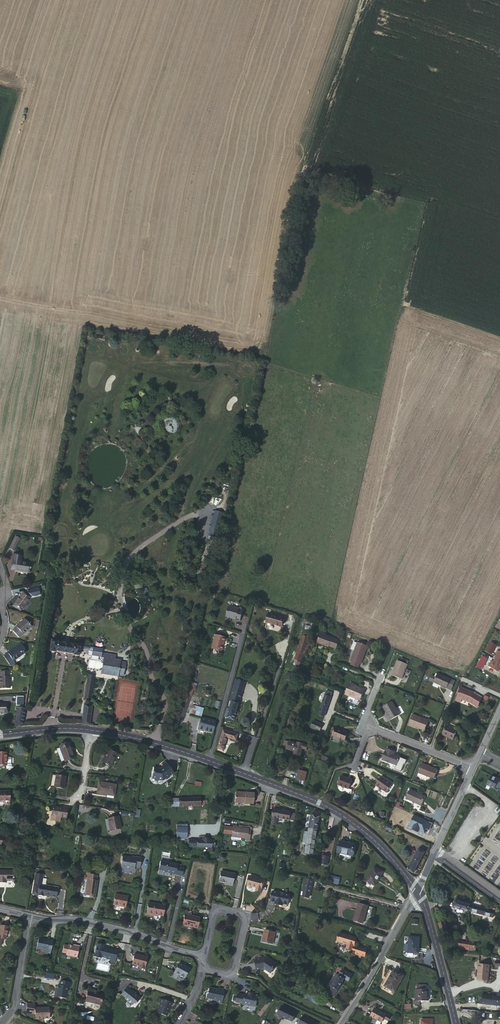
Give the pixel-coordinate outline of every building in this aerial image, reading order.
[(218,536),(222,512),(213,511),(209,534),(218,536)] [(19,540),(14,538),(9,548),(13,550),(19,540)] [(31,564),(21,562),(18,562),(19,559),(13,558),(11,569),(30,572),(31,564)] [(30,597),(23,593),(14,605),(20,610),(30,597)] [(236,607),(229,605),(227,616),(230,617),(230,618),(240,621),(243,610),(236,608),(236,607)] [(274,615),(274,614),(269,613),(266,623),(281,627),(284,618),(278,616),(274,615)] [(31,626),(24,619),(16,627),(12,631),(19,637),(22,634),(23,634),(31,626)] [(316,621),(306,619),(304,624),(315,627),(316,621)] [(339,641),(321,633),(317,642),(328,647),(329,646),(335,649),(339,641)] [(224,638),(215,635),(211,648),(221,651),(224,638)] [(309,638),(303,636),(294,661),(302,663),(311,638),(309,638)] [(79,656),(80,649),(80,646),(80,645),(75,644),(75,645),(57,642),(57,641),(51,641),(50,651),(56,652),(56,651),(73,654),(73,655),(79,656)] [(351,660),(352,661),(360,663),(361,664),(364,656),(362,655),(366,646),(358,643),(355,650),(351,660)] [(486,652),(492,655),(496,646),(491,643),(486,652)] [(23,654),(22,654),(20,650),(23,648),(20,644),(17,646),(7,652),(8,653),(3,656),(8,664),(13,661),(23,654)] [(100,674),(118,677),(118,676),(123,677),(125,664),(120,663),(120,661),(115,660),(116,656),(101,653),(102,649),(93,648),(92,648),(80,646),(80,649),(92,651),(91,656),(100,658),(100,660),(102,660),(100,674)] [(499,668),(499,663),(495,660),(493,662),(491,661),(489,666),(498,671),(499,668)] [(407,664),(397,661),(392,676),(401,679),(407,664)] [(0,672),(0,689),(10,689),(9,676),(9,677),(9,671),(0,672)] [(429,681),(434,683),(439,685),(451,690),(454,681),(437,674),(436,678),(431,676),(429,681)] [(94,676),(88,675),(85,700),(90,700),(94,676)] [(232,701),(230,709),(227,718),(234,720),(245,683),(236,680),(229,701),(232,701)] [(355,699),(360,701),(364,690),(355,687),(356,686),(349,683),(345,694),(350,696),(348,700),(349,701),(352,702),(354,702),(355,699)] [(468,693),(460,689),(455,701),(460,703),(462,700),(478,708),(482,698),(473,693),(469,691),(468,693)] [(332,693),(327,691),(319,714),(324,716),(332,693)] [(188,703),(183,701),(178,717),(183,719),(188,703)] [(400,715),(392,702),(383,707),(390,720),(400,715)] [(194,705),(191,714),(201,717),(204,708),(194,705)] [(14,727),(22,726),(25,709),(18,707),(15,726),(14,727)] [(81,723),(89,724),(91,710),(83,708),(81,723)] [(409,725),(417,728),(418,726),(425,729),(428,721),(412,715),(409,725)] [(215,723),(201,719),(198,729),(213,732),(215,723)] [(321,724),(313,722),(311,727),(319,730),(321,724)] [(457,730),(445,726),(442,735),(453,739),(457,730)] [(335,728),(335,729),(332,735),(332,736),(345,740),(347,732),(335,728)] [(237,735),(224,730),(218,749),(223,750),(228,737),(236,740),(237,735)] [(288,742),(285,741),(283,745),(287,746),(286,750),(294,752),(293,754),(299,757),(303,745),(297,743),(296,744),(288,742)] [(59,748),(60,749),(61,752),(64,761),(65,762),(74,758),(68,744),(59,748)] [(393,754),(393,751),(387,749),(386,751),(385,751),(382,760),(397,765),(400,757),(394,755),(393,754)] [(108,750),(102,762),(110,767),(116,755),(108,750)] [(2,766),(7,766),(7,769),(11,770),(11,769),(12,766),(11,765),(11,759),(10,758),(7,758),(7,753),(0,753),(0,766),(2,766)] [(428,768),(421,765),(418,772),(434,779),(437,770),(428,766),(428,768)] [(163,770),(153,768),(151,778),(162,780),(165,779),(166,780),(169,777),(168,776),(174,773),(169,766),(163,770)] [(305,774),(298,771),(295,780),(303,783),(305,774)] [(65,777),(56,775),(55,775),(53,787),(64,789),(65,777)] [(352,780),(341,776),(338,785),(349,789),(352,780)] [(392,784),(381,776),(375,785),(386,792),(392,784)] [(486,785),(494,789),(494,788),(499,791),(499,782),(498,781),(499,780),(491,776),(486,785)] [(97,793),(106,794),(113,795),(115,786),(99,783),(97,793)] [(405,799),(414,802),(414,801),(421,804),(425,797),(409,790),(405,799)] [(0,792),(0,801),(3,801),(6,805),(9,805),(9,792),(0,792)] [(254,793),(236,792),(235,801),(244,802),(244,803),(253,804),(254,793)] [(200,798),(172,798),(172,807),(200,806),(200,805),(200,801),(200,798)] [(62,809),(53,807),(51,820),(60,822),(61,817),(66,818),(67,807),(62,806),(62,809)] [(291,812),(274,809),(272,817),(290,820),(291,812)] [(310,822),(309,828),(317,829),(320,812),(314,811),(313,816),(311,815),(310,822)] [(428,823),(404,812),(403,813),(403,815),(427,826),(428,823)] [(118,817),(108,819),(111,831),(120,829),(118,817)] [(233,826),(232,835),(241,836),(241,838),(246,839),(246,840),(250,841),(251,831),(249,831),(249,829),(237,827),(237,826),(233,826)] [(400,831),(389,826),(386,831),(398,836),(400,831)] [(188,828),(178,828),(178,838),(188,838),(188,828)] [(317,829),(309,828),(308,833),(306,844),(306,846),(305,853),(313,854),(317,829)] [(428,830),(426,829),(422,837),(428,839),(432,829),(429,828),(428,830)] [(203,840),(191,840),(190,847),(210,848),(209,851),(215,851),(216,840),(211,840),(211,839),(209,836),(205,836),(204,838),(203,840)] [(355,845),(340,842),(338,852),(353,855),(355,845)] [(424,852),(419,849),(408,869),(413,872),(424,852)] [(134,870),(135,867),(135,865),(140,866),(142,858),(132,856),(132,858),(123,856),(121,867),(129,869),(134,870)] [(328,858),(322,857),(320,864),(327,866),(328,858)] [(179,864),(167,861),(165,871),(171,872),(176,873),(176,874),(182,875),(184,868),(178,866),(179,864)] [(383,872),(374,867),(366,881),(375,886),(383,872)] [(4,883),(5,881),(6,881),(12,881),(12,871),(0,871),(0,883),(4,883)] [(235,875),(222,872),(219,882),(228,883),(227,885),(233,886),(235,875)] [(37,890),(37,894),(43,895),(43,894),(47,894),(47,895),(55,896),(57,886),(41,884),(42,874),(34,873),(32,890),(37,890)] [(92,874),(85,873),(84,880),(87,880),(86,887),(85,886),(84,895),(82,895),(89,896),(89,898),(93,898),(93,899),(94,899),(93,898),(94,892),(93,891),(94,888),(95,888),(96,882),(95,881),(95,876),(92,875),(92,874)] [(257,887),(257,889),(262,890),(265,880),(250,876),(248,885),(257,887)] [(332,876),(330,882),(338,885),(340,878),(332,876)] [(310,894),(313,880),(307,878),(303,892),(310,894)] [(282,895),(282,893),(273,891),(270,901),(275,902),(275,904),(283,906),(283,904),(288,905),(290,895),(284,894),(284,895),(282,895)] [(127,895),(114,893),(113,903),(125,905),(127,895)] [(469,911),(470,905),(470,904),(471,902),(456,898),(453,907),(469,911)] [(147,914),(154,915),(154,912),(158,913),(157,914),(158,914),(163,915),(165,905),(149,903),(147,914)] [(354,920),(362,922),(365,913),(366,913),(368,906),(358,903),(354,920)] [(494,911),(470,905),(469,911),(492,917),(494,911)] [(191,915),(185,914),(183,924),(198,928),(200,918),(191,915)] [(1,926),(0,929),(0,946),(1,946),(2,939),(6,940),(8,927),(1,926)] [(276,932),(265,930),(262,942),(273,945),(276,932)] [(356,937),(340,933),(338,942),(347,944),(346,949),(353,951),(354,953),(356,953),(356,954),(365,956),(367,949),(358,946),(358,947),(354,946),(356,937)] [(43,939),(37,937),(35,950),(35,947),(40,948),(40,949),(45,949),(44,952),(49,952),(52,940),(46,939),(43,939)] [(409,937),(408,952),(418,953),(419,937),(409,937)] [(114,961),(117,950),(103,946),(103,944),(96,942),(93,956),(100,957),(100,956),(105,957),(110,958),(110,960),(114,961)] [(67,944),(67,945),(65,952),(65,954),(76,956),(78,945),(74,944),(74,946),(67,944)] [(147,955),(134,952),(132,962),(139,964),(138,965),(144,967),(147,955)] [(263,958),(255,959),(257,970),(265,968),(271,973),(275,968),(274,966),(277,963),(271,959),(271,960),(267,957),(266,958),(263,959),(263,958)] [(189,969),(179,964),(174,973),(184,978),(189,969)] [(489,965),(479,964),(477,979),(488,980),(489,965)] [(394,970),(385,986),(394,991),(403,976),(394,970)] [(336,974),(326,992),(334,996),(345,979),(336,974)] [(56,984),(55,988),(55,991),(53,991),(53,996),(64,998),(66,987),(68,987),(70,982),(66,981),(67,977),(60,976),(59,980),(58,980),(58,985),(56,984)] [(131,990),(125,986),(120,993),(125,997),(124,998),(132,1003),(133,1002),(134,1002),(135,1003),(139,997),(134,993),(133,993),(130,991),(131,990)] [(208,992),(206,998),(218,1000),(217,1002),(222,1003),(225,989),(220,988),(220,989),(217,989),(216,989),(210,987),(209,988),(208,993),(208,992)] [(421,989),(417,989),(415,989),(415,1001),(413,1001),(413,1004),(420,1004),(420,1001),(428,1001),(427,989),(425,989),(421,989)] [(97,993),(88,991),(85,1000),(100,1004),(102,994),(97,993)] [(252,995),(248,994),(245,994),(245,995),(238,994),(236,1002),(256,1006),(258,996),(252,995)] [(488,995),(481,995),(480,1003),(499,1006),(499,997),(497,997),(490,996),(488,995)] [(312,996),(309,1001),(319,1006),(321,999),(315,996),(315,997),(312,996)] [(172,1002),(160,998),(159,1002),(160,1003),(157,1012),(165,1015),(167,1015),(168,1011),(168,1009),(169,1006),(170,1007),(172,1002)] [(34,1004),(26,1003),(25,1012),(34,1014),(35,1019),(48,1018),(48,1007),(33,1008),(34,1004)] [(292,1020),(296,1012),(291,1010),(292,1009),(282,1004),(278,1013),(287,1018),(288,1018),(292,1020)] [(375,1009),(371,1016),(381,1022),(385,1015),(383,1013),(375,1009)] [(383,1013),(385,1015),(383,1018),(388,1021),(391,1016),(384,1012),(383,1013)] [(317,1023),(307,1017),(307,1018),(302,1016),(299,1023),(300,1023),(316,1023),(317,1023)]
